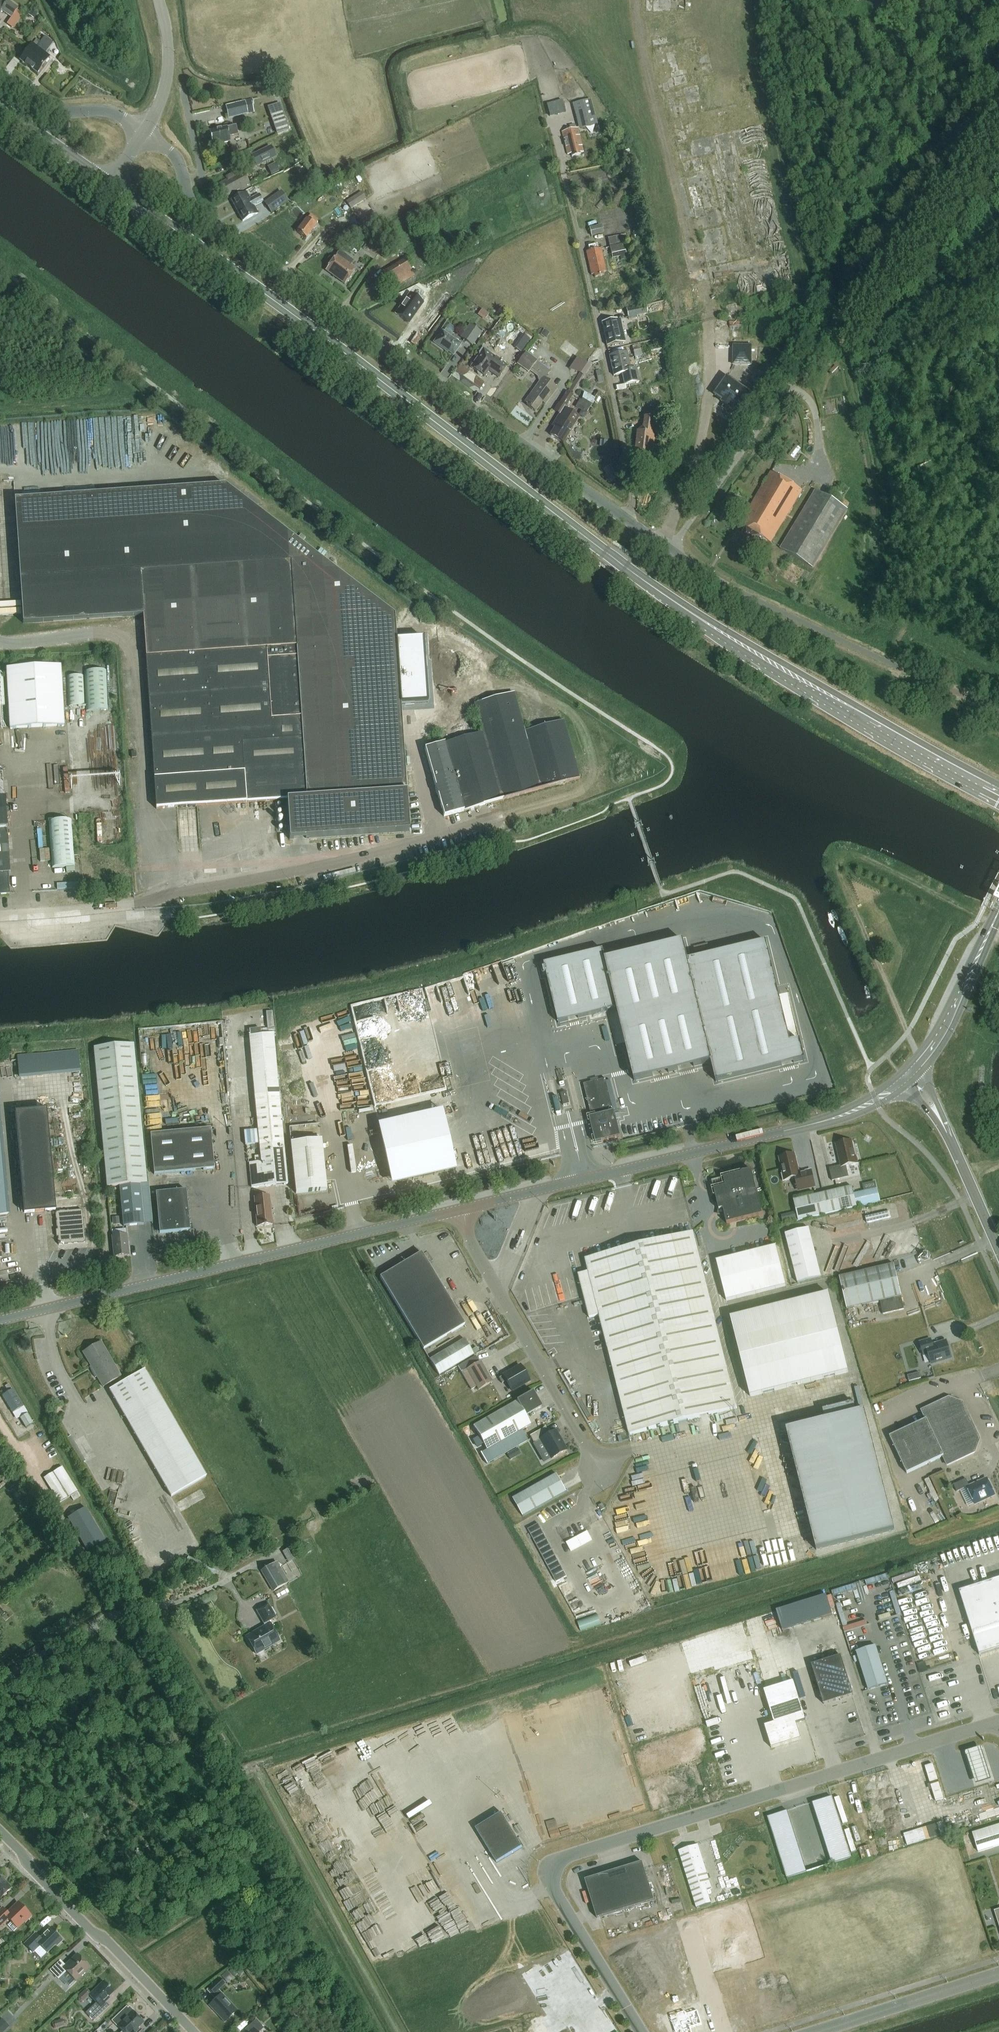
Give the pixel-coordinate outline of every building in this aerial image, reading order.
[(2,11),(12,18),(19,9),(6,0),(0,0),(0,14),(2,11)] [(32,10),(28,15),(34,19),(38,14),(32,10)] [(46,54),(53,43),(45,37),(40,43),(36,40),(33,44),(32,44),(20,61),(38,74),(50,57),(46,54)] [(245,103),(227,107),(229,118),(249,113),(254,112),(252,105),(254,105),(252,99),(245,101),(245,103)] [(548,103),(550,115),(566,112),(564,100),(548,103)] [(591,100),(575,104),(581,129),(597,125),(591,100)] [(281,102),(268,106),(276,133),(289,129),(281,102)] [(229,137),(238,135),(236,126),(227,128),(226,127),(220,129),(220,130),(210,132),(213,146),(230,142),(229,137)] [(580,153),(583,152),(577,128),(562,132),(568,155),(571,154),(572,157),(580,155),(580,153)] [(250,158),(255,167),(275,157),(270,148),(250,158)] [(626,150),(623,152),(626,159),(630,157),(632,156),(629,149),(626,150)] [(275,164),(267,168),(271,176),(279,172),(275,164)] [(227,198),(250,186),(242,171),(234,176),(233,174),(226,177),(227,180),(219,184),(221,186),(217,188),(222,197),(226,195),(227,198)] [(262,202),(258,195),(250,199),(246,192),(231,200),(243,222),(258,214),(254,206),(262,202)] [(351,209),(366,199),(361,192),(346,202),(351,209)] [(275,203),(279,209),(288,203),(284,197),(275,203)] [(375,212),(359,221),(363,228),(378,219),(375,212)] [(314,224),(318,220),(311,215),(307,219),(297,232),(306,239),(316,226),(314,224)] [(601,224),(589,227),(591,236),(603,233),(601,224)] [(625,234),(607,238),(612,258),(620,256),(621,260),(626,259),(623,243),(627,242),(625,234)] [(398,247),(385,255),(387,258),(400,251),(398,247)] [(603,272),(606,272),(601,248),(586,252),(591,275),(594,274),(595,277),(604,275),(603,272)] [(354,262),(340,252),(326,270),(344,284),(355,269),(351,266),(354,262)] [(389,291),(414,276),(404,259),(379,274),(389,291)] [(394,315),(409,325),(424,304),(409,294),(394,315)] [(645,305),(626,309),(628,320),(637,318),(637,316),(647,314),(645,305)] [(482,309),(479,313),(485,318),(488,313),(482,309)] [(432,328),(436,321),(425,315),(421,322),(432,328)] [(607,346),(625,342),(620,320),(602,324),(607,346)] [(470,325),(461,337),(472,345),(481,332),(470,325)] [(441,348),(442,347),(453,355),(461,344),(450,337),(452,334),(446,329),(444,332),(442,331),(438,338),(437,337),(433,343),(441,348)] [(520,331),(515,337),(523,342),(527,335),(525,334),(527,332),(522,329),(521,331),(520,331)] [(544,329),(540,335),(546,339),(550,333),(544,329)] [(639,345),(632,347),(635,357),(640,356),(642,355),(639,345)] [(650,348),(651,355),(663,352),(662,346),(650,348)] [(733,365),(751,365),(752,346),(733,346),(733,365)] [(489,371),(499,378),(507,366),(490,353),(490,352),(483,347),(479,353),(480,354),(471,367),(477,372),(478,374),(480,376),(482,376),(484,377),(489,371)] [(536,362),(537,361),(526,353),(517,364),(528,372),(531,369),(538,375),(540,373),(545,377),(549,371),(536,362)] [(627,353),(609,357),(612,369),(616,368),(617,373),(613,373),(613,376),(622,374),(624,385),(639,382),(636,368),(631,369),(627,353)] [(569,390),(573,393),(577,387),(576,387),(583,376),(584,377),(591,366),(586,363),(569,390)] [(835,365),(829,371),(832,374),(838,368),(835,365)] [(723,386),(716,395),(718,397),(724,401),(723,403),(731,409),(732,407),(741,413),(742,414),(753,399),(768,378),(763,374),(748,393),(728,379),(723,386)] [(545,404),(557,388),(543,377),(525,402),(528,404),(527,406),(535,412),(542,402),(545,404)] [(566,407),(573,395),(567,392),(560,403),(566,407)] [(583,418),(595,399),(583,392),(581,400),(577,406),(582,409),(582,410),(581,410),(578,415),(583,418)] [(563,443),(579,417),(563,408),(552,426),(555,428),(550,435),(563,443)] [(135,416),(135,441),(150,441),(150,415),(135,416)] [(651,461),(657,418),(644,416),(643,426),(637,431),(634,452),(638,456),(637,469),(638,469),(638,470),(647,471),(648,469),(650,469),(651,461)] [(95,419),(88,419),(88,436),(96,435),(95,419)] [(46,422),(19,422),(20,461),(35,461),(35,453),(47,453),(46,422)] [(570,447),(567,449),(570,456),(574,460),(580,461),(580,455),(574,454),(570,447)] [(772,472),(767,479),(744,518),(747,520),(743,525),(748,528),(740,540),(748,545),(747,547),(756,552),(765,539),(771,542),(802,490),(772,472)] [(141,571),(291,561),(321,559),(318,557),(225,485),(137,491),(141,571)] [(812,568),(847,509),(816,490),(781,550),(812,568)] [(141,571),(137,491),(15,499),(23,624),(143,615),(143,609),(144,609),(141,571)] [(296,647),(307,799),(286,801),(289,840),(409,831),(406,792),(407,792),(395,615),(321,559),(291,561),(291,570),(296,647)] [(144,609),(157,809),(163,809),(286,801),(307,799),(296,647),(291,570),(291,561),(141,571),(144,609)] [(425,647),(397,649),(401,714),(429,712),(425,647)] [(9,729),(64,726),(61,666),(6,669),(9,729)] [(106,670),(84,671),(86,711),(108,710),(106,670)] [(69,707),(84,707),(83,676),(68,677),(69,707)] [(481,734),(424,748),(444,817),(502,800),(581,778),(565,720),(525,731),(514,692),(473,704),(481,734)] [(8,894),(7,874),(10,874),(4,800),(0,800),(0,894),(8,894)] [(75,872),(71,820),(49,822),(53,870),(66,869),(67,873),(75,872)] [(110,875),(122,874),(122,858),(109,859),(110,875)] [(766,942),(688,961),(683,941),(606,960),(603,950),(545,964),(559,1023),(617,1009),(635,1080),(712,1062),(716,1082),(805,1060),(800,1040),(791,1043),(766,942)] [(249,1162),(252,1187),(288,1184),(274,1033),(249,1035),(261,1161),(249,1162)] [(120,1187),(124,1227),(143,1225),(140,1185),(147,1184),(134,1044),(93,1048),(107,1188),(120,1187)] [(82,1049),(17,1054),(19,1073),(84,1068),(82,1049)] [(607,1079),(585,1084),(593,1117),(590,1118),(596,1143),(621,1137),(607,1079)] [(564,1105),(570,1104),(567,1092),(561,1093),(564,1105)] [(10,1213),(0,1105),(0,1214),(10,1213)] [(371,1122),(384,1184),(449,1169),(436,1108),(371,1122)] [(55,1193),(48,1124),(47,1109),(16,1112),(25,1212),(79,1208),(78,1195),(55,1197),(55,1193)] [(154,1175),(214,1169),(210,1129),(150,1135),(154,1175)] [(256,1130),(243,1131),(244,1145),(257,1144),(256,1130)] [(296,1194),(327,1191),(321,1141),(291,1144),(296,1194)] [(846,1166),(859,1163),(857,1156),(855,1156),(852,1142),(837,1146),(841,1165),(829,1168),(832,1181),(849,1177),(846,1166)] [(798,1189),(815,1185),(812,1172),(800,1175),(795,1155),(780,1159),(783,1173),(781,1173),(783,1181),(796,1178),(798,1189)] [(712,1181),(719,1210),(723,1209),(727,1224),(763,1214),(752,1170),(742,1172),(742,1173),(712,1181)] [(852,1186),(794,1200),(799,1220),(880,1201),(877,1188),(854,1193),(852,1186)] [(156,1193),(160,1234),(190,1231),(186,1190),(156,1193)] [(273,1226),(270,1197),(255,1198),(258,1227),(273,1226)] [(59,1245),(85,1243),(82,1210),(56,1212),(59,1245)] [(891,1217),(889,1211),(865,1217),(866,1223),(891,1217)] [(808,1228),(785,1234),(797,1282),(820,1277),(816,1260),(808,1228)] [(608,1348),(630,1435),(737,1408),(715,1321),(716,1321),(694,1232),(586,1259),(589,1272),(579,1274),(590,1318),(600,1315),(608,1348)] [(114,1257),(129,1255),(127,1235),(112,1236),(114,1257)] [(774,1245),(715,1259),(725,1298),(784,1283),(774,1245)] [(380,1277),(424,1350),(465,1325),(422,1252),(380,1277)] [(931,1254),(927,1254),(924,1255),(923,1259),(924,1263),(928,1264),(932,1261),(932,1257),(931,1254)] [(881,1301),(884,1314),(904,1309),(901,1296),(902,1296),(894,1264),(840,1277),(847,1308),(881,1301)] [(828,1294),(731,1318),(751,1397),(848,1373),(828,1294)] [(439,1375),(474,1354),(465,1339),(430,1360),(439,1375)] [(931,1362),(931,1363),(952,1356),(947,1341),(933,1345),(931,1339),(920,1342),(923,1355),(929,1353),(931,1362)] [(109,1391),(171,1498),(206,1477),(144,1370),(122,1383),(119,1378),(121,1377),(101,1342),(83,1353),(103,1388),(110,1384),(113,1389),(109,1391)] [(476,1356),(458,1366),(461,1372),(467,1369),(479,1362),(476,1356)] [(467,1369),(461,1372),(471,1390),(477,1386),(479,1390),(493,1382),(481,1361),(479,1362),(467,1369)] [(509,1372),(499,1378),(502,1383),(506,1381),(512,1390),(529,1380),(521,1365),(515,1369),(515,1368),(508,1372),(509,1372)] [(919,1373),(908,1376),(909,1382),(919,1379),(921,1379),(919,1373)] [(12,1413),(23,1407),(13,1390),(2,1396),(12,1413)] [(479,1436),(472,1440),(477,1448),(484,1444),(487,1449),(531,1424),(526,1416),(542,1407),(533,1392),(517,1401),(473,1426),(479,1436)] [(980,1438),(963,1402),(949,1397),(931,1406),(922,1410),(926,1419),(890,1436),(907,1473),(943,1456),(948,1465),(957,1460),(975,1452),(980,1438)] [(825,1420),(786,1430),(817,1550),(895,1530),(865,1410),(856,1412),(854,1402),(823,1410),(825,1420)] [(25,1415),(18,1419),(24,1430),(31,1425),(25,1415)] [(550,1434),(546,1427),(530,1436),(535,1443),(541,1439),(552,1458),(566,1450),(555,1431),(550,1434)] [(74,1441),(69,1444),(74,1453),(79,1450),(75,1443),(74,1443),(74,1441)] [(512,1451),(507,1454),(511,1460),(516,1457),(512,1451)] [(73,1501),(79,1497),(61,1467),(43,1478),(59,1503),(70,1496),(73,1501)] [(557,1474),(514,1498),(524,1516),(567,1491),(557,1474)] [(966,1478),(954,1484),(957,1491),(967,1487),(975,1503),(994,1494),(988,1479),(976,1484),(975,1483),(970,1485),(966,1478)] [(85,1507),(68,1518),(88,1550),(105,1540),(85,1507)] [(538,1524),(527,1530),(553,1577),(564,1572),(538,1524)] [(309,1544),(303,1547),(307,1554),(312,1551),(309,1544)] [(283,1550),(289,1560),(296,1556),(290,1546),(283,1550)] [(288,1583),(276,1562),(260,1571),(272,1592),(288,1583)] [(993,1581),(959,1591),(980,1655),(998,1649),(998,1582),(994,1583),(993,1581)] [(826,1596),(776,1611),(782,1630),(832,1615),(826,1596)] [(845,1630),(858,1627),(857,1622),(847,1624),(842,1602),(838,1603),(845,1630)] [(268,1605),(257,1611),(265,1626),(246,1637),(256,1655),(279,1641),(268,1622),(275,1618),(268,1605)] [(876,1645),(856,1652),(868,1690),(888,1684),(876,1645)] [(841,1656),(812,1665),(824,1704),(853,1695),(841,1656)] [(775,1723),(765,1726),(772,1748),(800,1739),(795,1723),(805,1720),(793,1681),(765,1690),(775,1723)] [(615,1742),(624,1739),(621,1728),(612,1731),(615,1742)] [(967,1751),(976,1783),(992,1778),(982,1746),(967,1751)] [(935,1762),(925,1765),(935,1801),(945,1798),(935,1762)] [(832,1797),(812,1803),(815,1812),(835,1806),(832,1797)] [(844,1817),(851,1815),(845,1797),(838,1799),(844,1817)] [(835,1806),(815,1812),(818,1821),(837,1815),(835,1806)] [(788,1811),(769,1817),(771,1826),(790,1820),(788,1811)] [(502,1813),(476,1829),(497,1862),(522,1847),(502,1813)] [(837,1815),(818,1821),(821,1829),(840,1823),(837,1815)] [(790,1820),(771,1826),(774,1835),(793,1828),(790,1820)] [(840,1823),(821,1829),(824,1838),(843,1832),(840,1823)] [(972,1833),(978,1852),(998,1846),(998,1825),(972,1833)] [(793,1828),(774,1835),(777,1843),(796,1837),(793,1828)] [(843,1832),(824,1838),(826,1847),(846,1841),(843,1832)] [(796,1837),(777,1843),(779,1852),(799,1846),(796,1837)] [(846,1841),(826,1847),(829,1856),(849,1850),(846,1841)] [(698,1845),(679,1851),(697,1908),(711,1904),(707,1890),(712,1888),(698,1845)] [(799,1846),(779,1852),(782,1861),(801,1855),(799,1846)] [(849,1850),(829,1856),(832,1864),(851,1858),(849,1850)] [(801,1855),(782,1861),(785,1870),(804,1864),(801,1855)] [(647,1875),(642,1862),(585,1880),(597,1918),(654,1901),(647,1875)] [(807,1872),(804,1864),(785,1870),(788,1878),(807,1872)] [(1,1899),(0,1898),(11,1888),(7,1883),(5,1884),(0,1879),(0,1900),(1,1899)] [(31,1916),(18,1902),(7,1913),(2,1908),(0,1910),(0,1927),(8,1919),(11,1922),(17,1928),(17,1929),(24,1922),(25,1923),(31,1916)] [(11,1922),(8,1926),(14,1932),(17,1928),(11,1922)] [(39,1946),(46,1954),(56,1945),(57,1946),(62,1941),(57,1936),(58,1935),(51,1928),(40,1938),(36,1934),(25,1945),(33,1953),(34,1952),(39,1946)] [(39,1946),(34,1952),(41,1959),(46,1954),(39,1946)] [(60,1960),(50,1970),(58,1979),(66,1971),(76,1981),(90,1967),(77,1954),(65,1965),(60,1960)] [(227,1971),(221,1976),(228,1983),(233,1978),(227,1971)] [(212,1996),(225,1984),(219,1978),(206,1990),(212,1996)] [(93,2021),(109,2006),(104,2001),(114,1992),(103,1981),(89,1995),(96,2002),(85,2013),(93,2021)] [(224,2022),(237,2010),(222,1993),(209,2005),(224,2022)] [(130,2009),(129,2010),(127,2009),(113,2022),(123,2031),(133,2031),(143,2023),(130,2009)] [(671,2015),(676,2031),(693,2031),(692,2028),(703,2024),(699,2010),(687,2013),(686,2011),(671,2015)] [(0,2021),(0,2031),(4,2031),(9,2027),(2,2019),(0,2021)] [(62,2019),(54,2022),(56,2028),(65,2025),(62,2019)] [(264,2028),(256,2019),(245,2029),(247,2031),(259,2031),(264,2028)]
